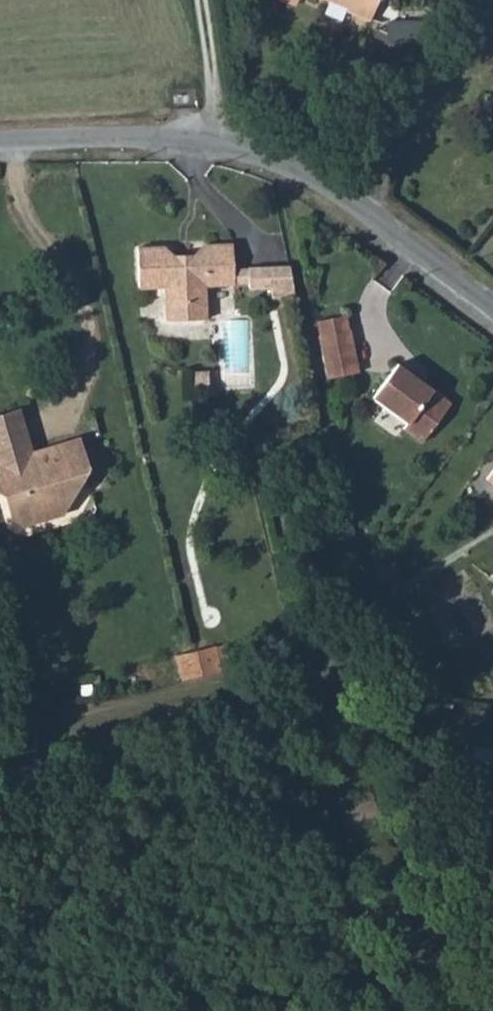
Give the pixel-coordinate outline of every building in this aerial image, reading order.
[(369,0),(334,0),(340,3),(339,8),(362,18),(369,0)] [(434,22),(388,24),(389,42),(434,41),(434,22)] [(240,282),(239,268),(237,244),(209,244),(202,252),(198,258),(180,259),(176,252),(169,246),(142,247),(143,287),(170,286),(172,323),(211,321),(210,284),(240,282)] [(295,296),(291,264),(249,267),(250,282),(250,289),(273,288),(273,298),(295,296)] [(250,282),(249,267),(239,268),(240,282),(250,282)] [(330,376),(363,368),(353,325),(320,333),(330,376)] [(453,402),(400,361),(374,395),(409,421),(405,426),(423,440),(453,402)] [(0,422),(0,467),(2,474),(0,477),(0,493),(8,498),(13,521),(24,527),(61,517),(70,496),(67,479),(85,475),(80,450),(31,460),(20,417),(0,422)] [(201,660),(220,654),(213,629),(195,634),(201,660)] [(201,660),(195,634),(175,639),(182,665),(201,660)]
